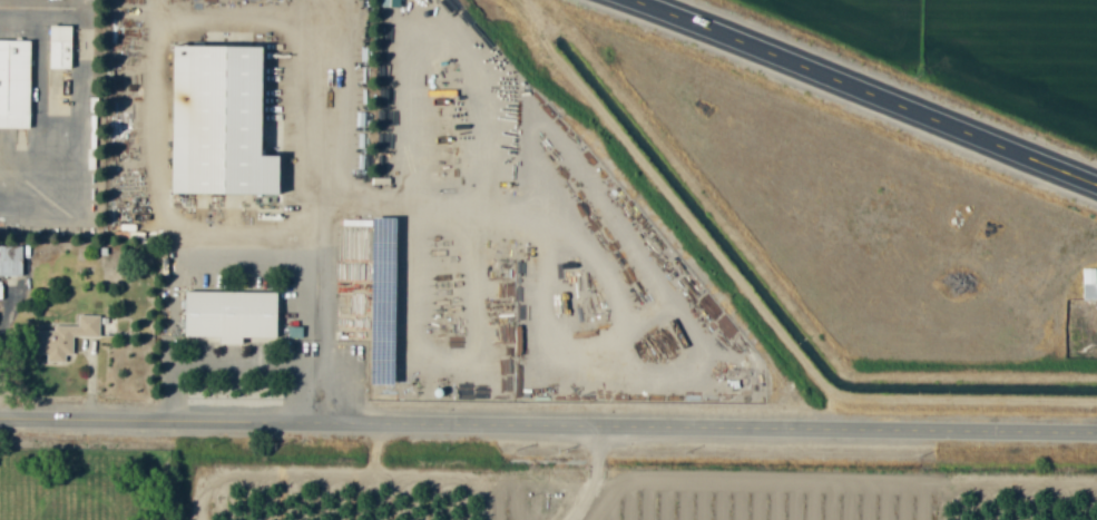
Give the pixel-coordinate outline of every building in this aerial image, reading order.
[(48,69),(70,69),(70,26),(48,26),(48,69)] [(29,41),(0,41),(0,129),(28,130),(29,41)] [(168,195),(275,196),(276,157),(260,157),(260,48),(169,47),(168,195)] [(21,276),(21,247),(0,247),(0,276),(21,276)] [(276,294),(184,292),(183,338),(217,339),(217,346),(240,346),(240,338),(275,339),(276,294)] [(99,337),(99,316),(77,316),(77,328),(32,328),(32,351),(46,351),(46,363),(65,363),(65,356),(72,356),(72,337),(99,337)]
